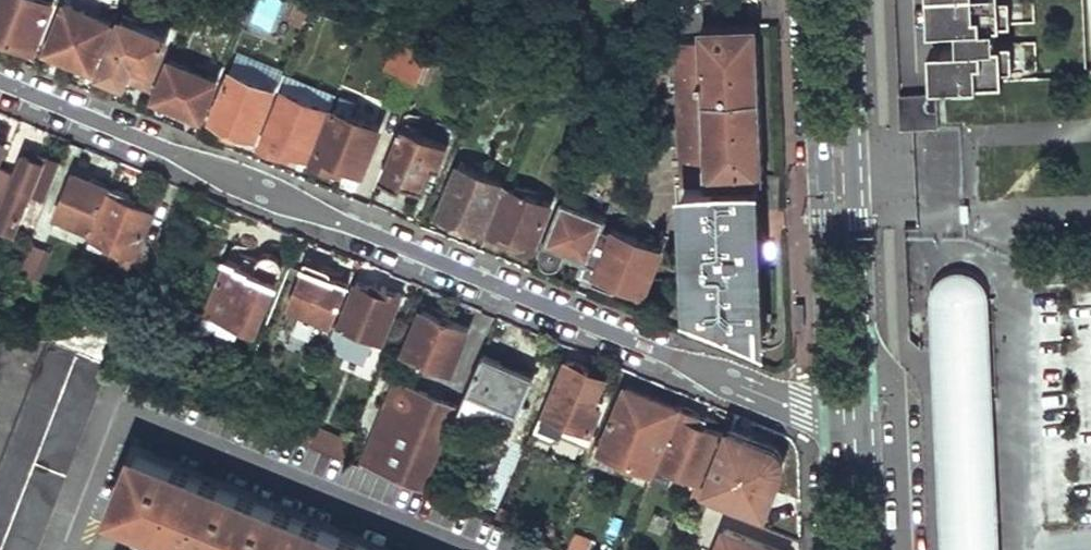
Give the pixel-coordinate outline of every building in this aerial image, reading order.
[(0,34),(34,48),(53,1),(51,0),(0,0),(0,35),(0,34)] [(291,22),(303,27),(313,4),(303,0),(299,0),(291,22)] [(932,14),(1012,11),(1012,0),(931,0),(932,14)] [(65,4),(46,51),(90,68),(110,22),(65,4)] [(126,22),(104,75),(144,91),(166,39),(126,22)] [(702,27),(703,40),(713,40),(713,26),(702,27)] [(1014,34),(937,32),(937,73),(1013,68),(1014,34)] [(386,69),(419,82),(431,52),(398,39),(386,69)] [(168,60),(153,97),(202,117),(218,79),(201,72),(203,68),(193,64),(191,69),(168,60)] [(230,70),(210,117),(227,124),(224,130),(252,142),(274,89),(230,70)] [(282,89),(259,143),(303,161),(326,107),(282,89)] [(941,92),(906,90),(904,122),(939,124),(941,92)] [(335,108),(313,162),(357,180),(380,128),(335,108)] [(400,127),(380,176),(402,186),(404,181),(424,189),(434,166),(440,167),(447,147),(400,127)] [(59,164),(25,149),(14,176),(0,170),(0,232),(27,244),(59,164)] [(458,163),(438,210),(454,217),(451,224),(480,236),(503,182),(458,163)] [(74,175),(57,216),(92,230),(109,189),(74,175)] [(674,232),(688,233),(690,187),(676,186),(674,232)] [(507,187),(489,230),(534,249),(552,206),(507,187)] [(96,238),(92,246),(109,253),(112,246),(135,256),(155,210),(156,205),(154,200),(134,191),(131,197),(112,190),(93,237),(96,238)] [(563,260),(563,258),(585,267),(586,267),(589,260),(599,264),(592,280),(614,289),(617,282),(644,293),(662,250),(603,226),(607,218),(563,199),(542,250),(541,253),(541,257),(542,261),(545,263),(547,266),(551,267),(555,266),(558,265),(561,263),(563,260)] [(26,245),(15,272),(33,279),(44,252),(26,245)] [(230,249),(207,307),(256,328),(278,276),(281,268),(281,262),(280,258),(277,255),(274,253),(268,253),(264,254),(260,255),(257,260),(230,249)] [(326,281),(330,268),(306,260),(289,307),(334,323),(347,288),(326,281)] [(581,276),(592,280),(599,264),(589,260),(586,267),(585,267),(581,276)] [(989,294),(987,286),(982,279),(977,275),(970,271),(961,269),(952,270),(945,273),(939,278),(935,282),(932,289),(930,296),(941,549),(1001,549),(989,294)] [(372,289),(356,281),(339,322),(383,340),(401,295),(381,287),(379,291),(372,289)] [(424,304),(403,353),(451,372),(468,330),(447,321),(450,315),(424,304)] [(289,307),(283,323),(327,342),(334,323),(289,307)] [(54,322),(47,341),(80,354),(108,365),(122,332),(89,318),(82,333),(54,322)] [(0,461),(0,549),(80,354),(47,341),(0,461)] [(0,549),(37,549),(110,366),(108,365),(80,354),(0,549)] [(482,354),(458,409),(472,412),(478,412),(484,411),(495,409),(500,409),(506,410),(512,413),(517,415),(534,378),(482,354)] [(541,410),(527,444),(538,449),(553,415),(560,418),(557,426),(563,429),(567,421),(590,430),(609,383),(587,374),(589,370),(566,361),(545,412),(541,410)] [(428,396),(394,382),(359,465),(420,490),(455,407),(439,400),(433,413),(423,408),(428,396)] [(627,386),(601,449),(652,471),(656,461),(679,407),(627,386)] [(439,400),(428,396),(423,408),(433,413),(439,400)] [(679,407),(656,461),(668,466),(665,471),(676,475),(678,470),(704,480),(725,427),(679,407)] [(297,421),(290,439),(341,460),(348,442),(297,421)] [(728,428),(705,487),(766,513),(773,489),(768,487),(771,476),(774,468),(774,459),(770,451),(751,444),(753,437),(728,428)] [(588,452),(582,466),(603,476),(609,461),(588,452)] [(115,511),(213,549),(368,549),(137,457),(115,511)] [(496,515),(493,522),(505,527),(508,519),(496,515)] [(715,549),(774,549),(724,529),(715,549)]
